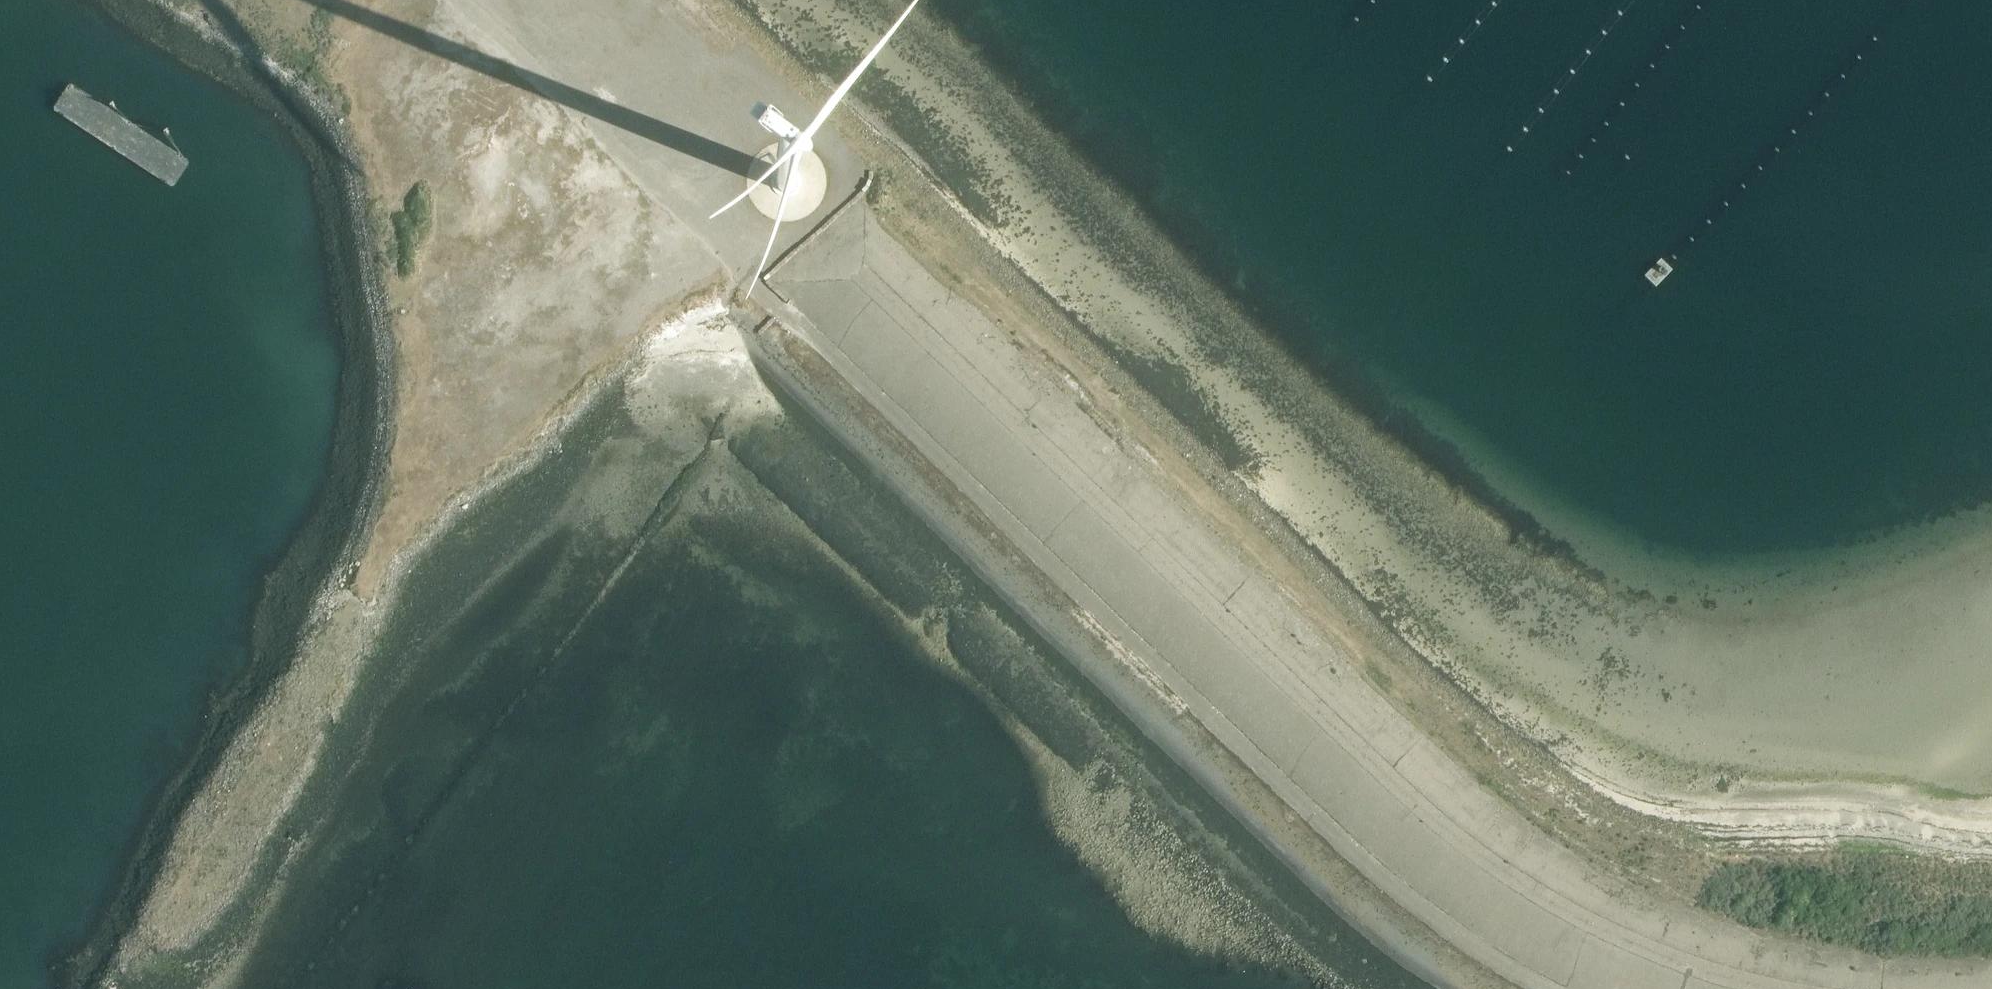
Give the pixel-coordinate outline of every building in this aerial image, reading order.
[(776,178),(775,182),(776,185),(777,188),(779,191),(782,192),(786,193),(789,193),(792,192),(794,190),(796,187),(797,184),(797,181),(796,177),(794,174),(792,172),(789,171),(785,171),(782,172),(779,173),(777,176),(776,178)]
